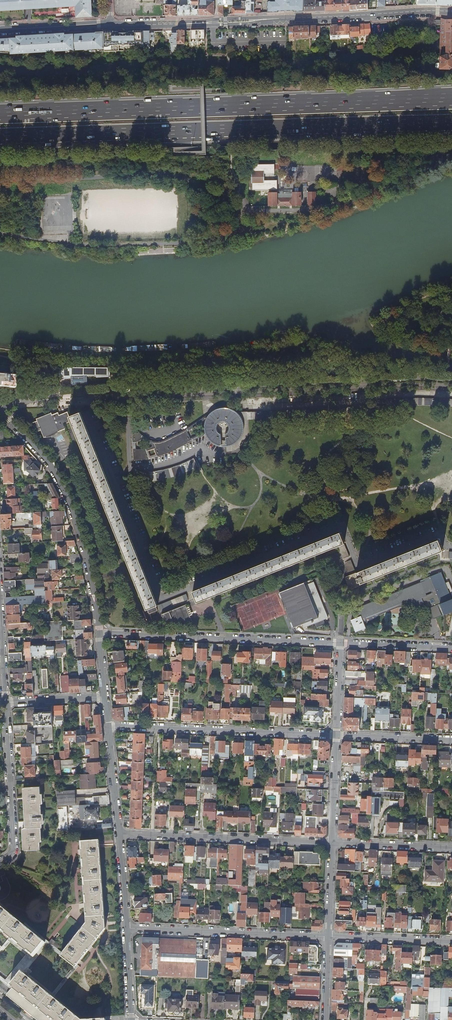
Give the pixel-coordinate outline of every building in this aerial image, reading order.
[(25,9),(67,7),(75,7),(76,17),(91,16),(90,0),(0,0),(0,11),(25,9)] [(176,4),(176,0),(173,0),(173,5),(166,5),(166,16),(169,16),(176,16),(176,4)] [(200,0),(189,0),(189,4),(191,4),(191,5),(178,6),(179,16),(188,15),(198,15),(200,0)] [(214,2),(200,0),(198,15),(198,16),(207,16),(214,15),(214,2)] [(224,14),(223,5),(232,5),(232,0),(218,0),(218,5),(218,14),(224,14)] [(246,15),(246,13),(247,0),(242,0),(242,1),(241,1),(241,7),(239,7),(239,8),(235,8),(232,8),(232,14),(246,15)] [(254,13),(254,0),(247,0),(246,13),(254,13)] [(275,1),(274,1),(268,1),(268,9),(268,13),(279,12),(279,11),(286,10),(286,0),(275,0),(275,1)] [(305,0),(286,0),(286,10),(294,10),(294,11),(294,12),(297,12),(304,11),(305,0)] [(304,11),(314,11),(326,10),(325,1),(324,1),(324,2),(316,2),(316,0),(305,0),(304,11)] [(325,1),(326,10),(332,10),(339,10),(339,0),(325,0),(325,1)] [(368,9),(368,0),(339,0),(339,10),(350,10),(350,11),(354,10),(368,9)] [(447,20),(442,18),(442,20),(441,34),(441,43),(440,50),(440,57),(436,57),(436,69),(440,69),(451,69),(451,20),(447,20)] [(359,27),(350,28),(351,37),(360,36),(365,35),(365,34),(371,34),(370,24),(364,24),(359,25),(359,27)] [(335,25),(331,26),(332,35),(340,35),(340,28),(337,28),(337,25),(335,25)] [(349,34),(349,25),(346,25),(343,25),(343,27),(340,28),(340,35),(349,34)] [(301,27),(294,27),(295,38),(296,38),(309,38),(309,26),(301,27)] [(140,50),(144,50),(144,31),(128,32),(127,33),(127,34),(119,34),(119,33),(117,32),(103,32),(104,49),(105,52),(118,51),(118,45),(134,45),(134,46),(135,47),(140,47),(140,50)] [(144,50),(149,50),(149,40),(153,40),(153,33),(150,33),(149,31),(144,31),(144,50)] [(185,33),(185,31),(177,31),(177,44),(185,44),(185,33)] [(103,32),(96,32),(90,33),(73,36),(64,36),(64,34),(17,37),(17,40),(0,41),(0,53),(2,53),(21,53),(47,52),(47,53),(49,53),(49,52),(104,49),(103,32)] [(274,165),(252,165),(253,172),(252,172),(252,183),(253,183),(253,190),(277,190),(277,181),(264,181),(264,174),(274,174),(274,165)] [(277,198),(277,194),(277,193),(268,193),(269,206),(301,206),(301,193),(292,193),(293,194),(293,198),(277,198)] [(316,193),(308,193),(308,206),(316,206),(316,193)] [(108,368),(58,367),(58,378),(96,376),(96,377),(108,376),(108,368)] [(15,388),(15,376),(7,375),(7,374),(4,374),(4,375),(0,375),(0,387),(15,388)] [(389,399),(389,407),(417,406),(451,407),(451,400),(419,398),(389,399)] [(226,452),(232,451),(231,440),(233,440),(235,438),(236,435),(238,433),(238,430),(239,427),(238,424),(238,422),(236,419),(235,417),(233,415),(230,413),(228,412),(225,411),(222,411),(219,412),(217,412),(214,414),(212,416),(210,418),(208,420),(207,423),(207,426),(207,429),(207,431),(208,434),(210,436),(212,439),(214,440),(216,442),(219,443),(222,443),(225,443),(226,443),(226,452)] [(64,424),(72,421),(70,417),(68,412),(60,415),(58,412),(58,413),(52,415),(51,412),(36,418),(37,420),(31,423),(38,431),(41,430),(43,437),(47,437),(52,436),(55,434),(58,432),(59,431),(66,428),(64,424)] [(147,610),(148,610),(155,607),(158,606),(81,412),(70,417),(72,421),(114,528),(121,544),(122,548),(128,564),(130,567),(136,583),(137,585),(138,587),(144,603),(145,605),(147,610)] [(168,444),(155,448),(159,455),(171,451),(191,441),(188,434),(168,444)] [(23,446),(0,447),(0,457),(24,455),(23,446)] [(162,470),(149,472),(150,481),(154,481),(162,480),(175,477),(187,472),(194,469),(198,467),(194,458),(187,462),(175,466),(162,470)] [(30,460),(24,460),(25,471),(27,470),(33,477),(35,476),(38,475),(39,472),(40,471),(34,464),(30,464),(30,460)] [(13,473),(18,473),(21,473),(21,468),(13,469),(13,464),(3,465),(3,470),(0,470),(0,473),(3,473),(13,473)] [(14,483),(13,473),(3,473),(4,484),(14,483)] [(52,484),(46,484),(50,493),(51,493),(54,499),(58,498),(60,498),(52,484)] [(16,497),(15,485),(7,486),(8,497),(16,497)] [(20,506),(9,506),(9,514),(11,514),(16,514),(22,513),(21,506),(20,506)] [(51,512),(52,526),(61,526),(61,516),(66,516),(65,511),(51,512)] [(40,524),(41,524),(41,518),(41,512),(34,513),(34,524),(29,524),(29,528),(32,528),(40,527),(40,524)] [(9,514),(1,514),(0,514),(1,529),(11,529),(11,524),(12,524),(11,514),(9,514)] [(62,541),(61,526),(52,526),(53,542),(62,541)] [(32,528),(29,528),(25,528),(25,534),(31,534),(32,543),(39,542),(39,539),(42,539),(42,530),(33,531),(32,528)] [(325,552),(338,547),(344,544),(340,533),(193,592),(197,603),(207,599),(210,597),(223,592),(226,591),(240,586),(243,584),(256,579),(259,578),(273,572),(276,571),(289,566),(292,565),(305,560),(308,558),(322,553),(325,552)] [(356,573),(361,584),(443,552),(438,541),(356,573)] [(19,552),(19,543),(10,544),(10,547),(9,547),(9,552),(19,552)] [(344,544),(338,547),(339,551),(343,559),(349,556),(344,544)] [(67,555),(66,545),(57,545),(58,556),(67,555)] [(21,559),(21,562),(29,562),(29,553),(19,554),(19,559),(21,559)] [(38,564),(39,579),(44,578),(49,578),(49,574),(44,574),(44,572),(49,572),(49,569),(49,560),(38,561),(38,564)] [(350,576),(356,573),(351,560),(344,562),(350,576)] [(4,580),(16,580),(15,572),(20,572),(19,567),(4,568),(4,580)] [(61,570),(53,570),(53,580),(60,579),(60,576),(62,576),(61,570)] [(361,586),(361,584),(356,573),(350,576),(345,578),(350,590),(361,586)] [(451,612),(451,598),(442,573),(426,580),(426,582),(355,610),(358,618),(353,620),(357,632),(367,628),(363,618),(413,599),(414,601),(428,595),(427,593),(437,589),(443,603),(430,608),(434,619),(451,612)] [(39,579),(28,579),(28,590),(35,590),(35,596),(5,598),(6,605),(20,604),(24,604),(46,603),(45,594),(45,591),(45,587),(45,582),(44,578),(39,579)] [(16,587),(16,580),(4,580),(5,592),(10,592),(10,587),(16,587)] [(49,590),(52,590),(58,590),(58,582),(50,582),(45,582),(45,587),(48,586),(49,590)] [(280,593),(294,628),(303,625),(305,628),(306,627),(316,623),(318,628),(326,625),(324,620),(328,618),(314,583),(305,587),(304,584),(280,593)] [(49,590),(45,591),(45,594),(46,603),(47,603),(53,602),(60,602),(64,602),(64,598),(52,599),(52,590),(49,590)] [(186,594),(158,606),(160,612),(189,601),(186,594)] [(6,615),(7,624),(21,623),(20,616),(21,616),(21,615),(20,615),(18,615),(18,612),(20,612),(20,604),(6,605),(6,613),(8,613),(8,615),(6,615)] [(185,605),(160,615),(161,618),(162,618),(165,625),(194,626),(190,617),(192,616),(191,612),(189,608),(187,609),(185,605)] [(68,607),(69,621),(75,620),(80,620),(79,614),(81,614),(81,609),(79,609),(79,606),(68,607)] [(85,626),(82,626),(82,623),(80,623),(80,620),(75,620),(75,630),(85,629),(85,626)] [(63,630),(62,621),(54,621),(30,623),(31,626),(32,626),(32,628),(44,628),(44,634),(35,635),(36,642),(40,641),(46,641),(50,641),(56,640),(59,640),(63,640),(63,636),(63,630)] [(75,630),(76,639),(86,639),(93,638),(92,632),(86,633),(86,629),(85,629),(75,630)] [(14,643),(25,642),(31,642),(36,642),(35,635),(31,637),(14,637),(14,636),(8,637),(8,643),(14,643)] [(88,656),(86,639),(76,639),(77,657),(88,656)] [(59,645),(59,640),(56,640),(57,656),(62,656),(61,651),(66,651),(66,644),(61,645),(59,645)] [(127,642),(127,648),(137,648),(137,645),(138,645),(139,640),(130,640),(129,642),(127,642)] [(46,641),(46,643),(46,645),(47,655),(55,655),(54,646),(51,647),(50,641),(46,641)] [(145,641),(145,648),(145,650),(149,650),(149,654),(155,654),(156,644),(149,643),(149,641),(145,641)] [(164,644),(156,644),(155,654),(163,654),(164,644)] [(221,657),(222,657),(223,644),(219,644),(218,651),(213,651),(213,659),(221,659),(221,657)] [(31,656),(47,655),(46,645),(31,646),(31,656)] [(193,648),(182,648),(182,654),(182,659),(185,659),(193,659),(193,648)] [(207,648),(197,648),(197,660),(207,661),(207,648)] [(266,664),(272,664),(272,662),(272,659),(271,658),(271,649),(255,648),(255,658),(260,658),(266,658),(266,664)] [(116,661),(121,661),(125,661),(124,650),(113,651),(114,662),(116,661)] [(349,659),(349,660),(356,660),(356,659),(357,658),(361,658),(361,653),(359,653),(359,652),(357,652),(357,651),(349,650),(349,659)] [(382,663),(392,664),(392,662),(393,655),(386,655),(386,651),(377,650),(377,666),(378,666),(378,667),(382,667),(382,663)] [(238,653),(235,653),(234,663),(238,663),(238,660),(244,660),(244,661),(250,661),(250,652),(244,651),(244,653),(238,652),(238,653)] [(410,652),(395,651),(395,662),(400,662),(400,664),(404,664),(404,666),(407,666),(407,663),(408,663),(410,663),(410,652)] [(23,661),(24,660),(24,659),(22,659),(22,652),(9,653),(9,661),(23,660),(23,661)] [(286,652),(272,652),(272,659),(272,662),(276,663),(276,660),(279,660),(279,663),(280,663),(280,666),(286,666),(286,652)] [(291,652),(291,662),(300,662),(300,653),(291,652)] [(425,668),(431,668),(432,657),(430,657),(430,653),(422,652),(422,657),(424,657),(423,668),(425,668)] [(315,665),(315,666),(333,667),(333,662),(331,662),(331,653),(316,653),(315,658),(303,657),(302,665),(315,665)] [(436,665),(446,665),(446,664),(447,658),(447,653),(437,653),(436,665)] [(182,659),(182,654),(179,654),(179,656),(176,656),(176,657),(171,657),(171,661),(172,661),(172,671),(172,679),(172,682),(181,682),(181,679),(182,659)] [(95,665),(95,659),(78,661),(79,669),(79,671),(83,670),(83,666),(95,665)] [(24,660),(23,661),(22,661),(26,661),(26,666),(25,668),(15,669),(15,668),(9,668),(10,674),(32,673),(32,672),(32,660),(26,660),(24,660)] [(124,674),(124,671),(128,671),(127,663),(121,664),(116,664),(117,672),(119,672),(120,675),(124,674)] [(222,663),(221,679),(221,682),(227,682),(227,679),(224,678),(225,675),(227,675),(227,676),(230,676),(231,664),(222,663)] [(424,678),(407,678),(406,681),(406,684),(406,687),(420,687),(425,688),(430,688),(430,687),(431,669),(431,668),(425,668),(424,678)] [(312,678),(318,678),(321,678),(321,677),(327,678),(328,669),(318,669),(318,675),(313,675),(312,675),(312,678)] [(70,693),(68,670),(60,670),(62,693),(70,693)] [(172,671),(164,671),(163,679),(172,679),(172,671)] [(372,685),(373,672),(371,671),(367,671),(367,673),(365,673),(365,677),(367,677),(366,681),(365,680),(345,680),(345,684),(356,685),(366,685),(366,684),(372,685)] [(33,684),(32,673),(10,674),(10,679),(14,679),(14,681),(23,681),(23,675),(27,675),(27,684),(33,684)] [(96,674),(79,675),(81,692),(92,691),(91,686),(86,686),(86,680),(97,679),(96,674)] [(128,690),(126,675),(124,675),(117,676),(119,692),(125,691),(128,690)] [(327,679),(321,678),(318,678),(317,690),(327,690),(328,681),(327,681),(327,679)] [(33,691),(33,684),(27,684),(28,690),(22,690),(23,696),(33,695),(33,691)] [(158,684),(158,704),(157,716),(166,717),(166,716),(168,716),(169,706),(168,706),(164,706),(164,701),(163,701),(163,695),(162,695),(162,691),(163,691),(164,684),(158,684)] [(252,685),(240,685),(233,685),(231,684),(230,696),(236,696),(236,690),(239,690),(239,692),(252,693),(252,692),(252,685)] [(372,690),(376,690),(376,686),(366,685),(356,685),(356,686),(350,686),(350,694),(345,694),(344,697),(363,698),(363,688),(367,688),(367,689),(372,689),(372,690)] [(424,700),(425,693),(425,688),(420,687),(420,692),(412,692),(412,706),(417,706),(417,700),(424,700)] [(126,693),(116,694),(117,704),(127,703),(127,697),(129,697),(129,693),(126,693)] [(320,699),(320,706),(324,706),(329,706),(329,699),(326,699),(326,694),(312,693),(312,699),(320,699)] [(436,711),(437,693),(430,693),(425,693),(424,700),(432,700),(431,714),(432,714),(432,715),(436,715),(436,711)] [(364,704),(364,698),(363,698),(344,697),(343,727),(346,729),(359,730),(360,718),(353,718),(349,717),(349,715),(354,715),(354,712),(353,712),(353,707),(360,707),(359,716),(363,716),(364,704)] [(206,718),(220,719),(220,703),(214,703),(214,701),(209,701),(209,708),(207,708),(206,718)] [(259,708),(251,707),(251,708),(251,719),(264,719),(265,701),(259,701),(259,708)] [(282,713),(283,702),(270,701),(270,711),(275,712),(275,713),(282,713)] [(295,702),(283,702),(282,713),(288,713),(295,713),(295,702)] [(88,717),(85,718),(86,735),(87,741),(98,741),(103,741),(100,708),(95,703),(96,713),(94,713),(95,726),(96,726),(96,727),(95,727),(96,731),(97,731),(97,733),(89,734),(88,717)] [(188,708),(182,708),(182,719),(192,719),(193,708),(192,708),(192,704),(189,703),(189,704),(188,706),(188,708)] [(63,706),(51,706),(52,709),(52,715),(55,714),(55,721),(63,721),(63,706)] [(323,713),(324,706),(320,706),(304,706),(304,715),(314,715),(314,720),(323,720),(323,715),(321,715),(321,712),(323,713)] [(113,717),(116,720),(129,720),(128,712),(130,712),(129,707),(113,708),(113,717)] [(230,719),(251,719),(251,708),(230,707),(230,708),(230,719)] [(376,707),(375,720),(389,721),(390,708),(376,707)] [(196,708),(193,708),(192,719),(203,720),(203,711),(196,711),(196,708)] [(221,718),(230,719),(230,708),(221,708),(221,718)] [(39,713),(34,713),(34,721),(35,727),(52,726),(52,715),(52,709),(44,710),(44,712),(39,713)] [(439,711),(436,711),(436,715),(436,728),(439,728),(439,733),(442,733),(442,728),(448,728),(449,719),(445,718),(445,719),(444,719),(444,718),(439,718),(439,715),(439,711)] [(397,715),(390,714),(389,726),(399,726),(400,719),(397,719),(397,715)] [(427,717),(426,728),(434,728),(435,717),(427,717)] [(33,743),(36,743),(35,737),(35,730),(27,731),(27,742),(33,742),(33,743)] [(77,742),(76,735),(76,731),(64,731),(65,750),(65,760),(70,759),(69,742),(69,740),(75,740),(75,742),(77,742)] [(164,740),(164,748),(172,749),(172,740),(168,739),(168,740),(164,740)] [(190,756),(190,754),(190,748),(189,748),(189,745),(188,745),(189,740),(182,739),(182,748),(182,756),(190,756)] [(283,739),(274,739),(274,755),(279,755),(279,749),(283,749),(283,739)] [(255,740),(245,740),(244,785),(252,785),(253,786),(255,786),(257,762),(254,761),(254,754),(255,744),(255,740)] [(327,741),(314,740),(314,749),(319,749),(318,759),(329,760),(330,744),(327,741)] [(99,757),(98,741),(87,741),(85,742),(85,748),(90,748),(90,758),(99,757)] [(224,741),(215,741),(215,751),(219,751),(225,752),(225,747),(229,747),(229,742),(223,742),(224,741)] [(197,755),(202,755),(203,745),(203,743),(199,742),(198,744),(196,743),(190,742),(190,748),(190,754),(193,754),(194,757),(197,755)] [(233,742),(233,753),(243,753),(243,743),(233,742)] [(342,761),(361,762),(361,756),(355,756),(355,753),(352,753),(352,756),(348,756),(349,753),(350,753),(351,749),(352,749),(352,742),(345,742),(342,744),(342,761)] [(33,743),(21,744),(22,757),(31,756),(32,756),(31,754),(36,754),(35,744),(36,744),(36,743),(33,743)] [(133,752),(139,752),(139,743),(134,743),(134,748),(127,748),(127,752),(133,752)] [(259,744),(255,744),(254,754),(262,754),(267,754),(270,754),(270,745),(266,745),(266,746),(259,746),(259,744)] [(288,755),(292,755),(292,754),(298,754),(298,745),(288,744),(288,755)] [(299,744),(299,753),(310,754),(310,745),(299,744)] [(361,745),(361,756),(361,762),(360,772),(363,772),(364,765),(365,765),(365,752),(368,753),(368,745),(361,745)] [(436,754),(436,746),(422,745),(421,764),(421,769),(427,769),(428,762),(426,762),(427,754),(426,754),(426,753),(436,754)] [(440,758),(440,767),(451,767),(451,755),(449,755),(449,752),(439,752),(439,757),(440,757),(440,758)] [(409,754),(396,754),(396,766),(408,767),(409,754)] [(31,756),(22,757),(22,766),(24,765),(33,765),(33,762),(32,762),(31,756)] [(79,765),(78,759),(76,759),(70,759),(65,760),(61,760),(60,760),(54,760),(54,763),(55,776),(66,775),(65,766),(79,765)] [(94,773),(106,773),(106,766),(100,767),(100,762),(91,762),(92,773),(93,773),(94,773)] [(35,776),(35,765),(34,765),(33,765),(24,765),(25,776),(35,776)] [(167,782),(172,782),(173,777),(166,777),(167,770),(162,770),(162,777),(160,777),(159,777),(159,781),(167,782)] [(95,780),(94,773),(93,773),(92,773),(81,774),(82,789),(94,789),(94,780),(95,780)] [(383,791),(384,778),(372,777),(372,783),(372,791),(383,791)] [(394,778),(384,778),(383,791),(389,791),(389,790),(387,789),(387,787),(394,787),(394,778)] [(170,788),(172,788),(172,782),(167,782),(167,783),(160,783),(160,791),(170,792),(170,788)] [(358,783),(348,782),(348,795),(356,795),(358,795),(358,790),(358,783)] [(217,792),(217,784),(214,784),(201,783),(201,790),(201,792),(217,792)] [(24,787),(27,827),(24,828),(25,850),(40,849),(39,827),(42,827),(40,787),(24,787)] [(185,803),(200,804),(201,792),(201,790),(186,789),(185,803)] [(56,791),(57,806),(65,806),(79,805),(90,804),(89,798),(80,798),(79,790),(60,791),(56,791)] [(372,791),(372,796),(371,814),(379,814),(380,797),(404,798),(404,792),(395,791),(389,791),(383,791),(372,791)] [(89,798),(90,804),(110,803),(109,793),(107,793),(107,794),(97,796),(97,798),(89,798)] [(371,814),(372,796),(367,796),(367,799),(362,799),(361,810),(367,810),(367,814),(371,814)] [(164,805),(164,799),(156,799),(155,824),(166,825),(166,815),(157,814),(157,813),(158,813),(158,806),(157,806),(158,805),(164,805)] [(209,819),(216,819),(217,803),(204,803),(204,815),(209,816),(209,819)] [(90,808),(90,804),(79,805),(80,815),(80,819),(85,819),(85,820),(99,819),(99,807),(90,808)] [(313,815),(313,816),(318,816),(323,817),(323,804),(313,804),(313,815)] [(58,825),(57,830),(69,831),(68,821),(66,821),(65,806),(57,806),(58,825)] [(185,816),(185,815),(185,806),(171,806),(170,816),(185,816)] [(269,825),(277,825),(277,811),(277,807),(270,807),(270,811),(264,811),(263,826),(269,826),(269,825)] [(238,822),(238,820),(239,812),(224,811),(223,821),(226,821),(231,821),(231,822),(231,823),(238,823),(238,822)] [(251,817),(251,811),(239,811),(239,812),(238,820),(238,822),(242,822),(242,823),(243,823),(245,823),(246,823),(251,823),(251,821),(251,817)] [(293,822),(295,822),(296,819),(296,816),(296,814),(293,814),(287,813),(286,822),(283,822),(282,829),(292,830),(293,822)] [(339,824),(348,824),(349,824),(349,816),(340,815),(339,824)] [(318,816),(313,816),(310,816),(309,828),(318,828),(318,825),(318,816)] [(434,816),(434,818),(433,829),(437,830),(437,831),(448,832),(449,819),(437,819),(437,816),(434,816)] [(358,817),(358,824),(358,825),(370,826),(371,817),(358,817)] [(131,822),(130,828),(136,828),(136,819),(131,818),(129,818),(124,818),(124,821),(131,822)] [(185,820),(184,830),(194,831),(194,826),(188,825),(189,820),(185,820)] [(382,832),(403,833),(403,822),(386,822),(386,825),(384,825),(384,828),(382,832)] [(418,840),(418,834),(418,825),(419,823),(403,822),(403,833),(414,834),(414,840),(418,840)] [(309,828),(305,828),(305,835),(324,836),(326,834),(327,825),(318,825),(318,828),(309,828)] [(426,825),(418,825),(418,834),(426,834),(426,825)] [(97,841),(82,842),(82,846),(88,923),(64,954),(62,957),(74,967),(76,964),(77,964),(104,929),(103,917),(104,917),(98,845),(97,841)] [(228,874),(228,879),(228,880),(228,881),(232,881),(232,864),(242,865),(243,851),(233,851),(233,845),(229,845),(228,873),(228,874)] [(194,860),(196,860),(197,847),(184,846),(184,856),(186,856),(194,857),(194,860)] [(224,846),(218,846),(218,849),(217,865),(217,868),(217,870),(219,870),(220,858),(226,859),(227,851),(224,851),(224,849),(223,849),(224,846)] [(256,870),(255,886),(259,887),(268,887),(269,868),(269,855),(269,854),(269,846),(257,846),(257,854),(262,854),(262,857),(261,857),(261,858),(256,858),(256,865),(256,870)] [(128,858),(139,858),(138,847),(127,847),(128,858)] [(197,847),(196,860),(196,861),(199,861),(199,859),(201,859),(201,857),(205,857),(205,847),(203,847),(201,847),(197,847)] [(217,865),(218,849),(212,849),(212,850),(209,850),(209,858),(211,858),(210,863),(210,868),(217,868),(217,865)] [(355,863),(356,850),(345,849),(345,854),(350,854),(350,865),(338,865),(337,871),(355,872),(355,863)] [(155,850),(154,862),(169,862),(169,851),(170,850),(155,850)] [(248,864),(256,865),(256,858),(254,858),(254,851),(246,851),(245,858),(248,858),(248,864)] [(377,867),(378,851),(369,851),(369,866),(377,867)] [(314,853),(294,852),(294,857),(294,865),(320,867),(320,868),(321,859),(319,859),(319,854),(314,854),(314,853)] [(408,857),(408,852),(397,852),(397,863),(401,863),(400,865),(404,865),(404,863),(407,864),(408,857)] [(421,860),(423,860),(423,853),(419,853),(419,860),(417,860),(417,858),(408,857),(407,864),(409,864),(408,867),(417,867),(417,865),(421,866),(421,860)] [(280,868),(280,857),(280,854),(275,854),(275,856),(274,856),(269,855),(269,868),(280,868)] [(144,857),(139,858),(128,858),(129,868),(137,867),(136,862),(144,862),(144,857)] [(294,865),(294,857),(280,857),(280,868),(280,869),(283,869),(285,868),(294,868),(294,865)] [(381,871),(392,872),(393,860),(382,859),(381,871)] [(437,882),(444,883),(444,861),(433,861),(433,871),(426,870),(425,881),(437,882)] [(368,873),(369,866),(364,865),(364,870),(360,870),(360,867),(357,866),(357,864),(357,863),(355,863),(355,872),(368,873)] [(228,885),(230,885),(235,886),(242,886),(242,865),(232,864),(232,881),(228,881),(228,885)] [(180,879),(180,883),(182,883),(183,883),(184,868),(173,867),(169,867),(168,875),(168,879),(177,879),(180,879)] [(161,880),(161,876),(153,876),(153,877),(151,877),(149,879),(149,884),(151,885),(154,885),(154,886),(161,886),(161,882),(162,882),(162,880),(161,880)] [(350,880),(341,879),(341,888),(343,888),(342,894),(351,895),(353,892),(353,885),(350,885),(350,880)] [(310,883),(304,882),(304,889),(310,889),(310,892),(319,893),(319,889),(318,889),(318,887),(318,883),(310,883)] [(247,900),(248,886),(242,886),(235,886),(235,889),(235,892),(241,892),(241,902),(242,902),(242,907),(241,906),(241,913),(238,913),(237,926),(246,927),(246,922),(247,913),(247,906),(247,900)] [(168,894),(155,895),(155,900),(166,900),(166,903),(173,903),(172,896),(173,889),(168,888),(168,894)] [(310,908),(323,908),(323,904),(312,904),(312,905),(305,904),(305,894),(293,893),(293,896),(296,896),(296,907),(310,908)] [(145,895),(142,895),(135,896),(136,909),(140,908),(147,908),(147,904),(148,904),(147,898),(145,898),(145,895)] [(181,899),(180,918),(189,918),(189,914),(189,913),(193,913),(193,914),(197,914),(197,910),(197,900),(189,900),(181,899)] [(271,903),(270,917),(280,917),(281,899),(271,899),(271,903)] [(258,922),(270,923),(270,917),(271,903),(265,903),(265,913),(258,912),(258,922)] [(35,955),(46,941),(0,904),(0,927),(35,955)] [(215,907),(209,907),(209,909),(209,919),(220,920),(220,911),(215,911),(215,907)] [(296,907),(292,907),(292,914),(292,915),(292,917),(296,917),(297,911),(299,911),(299,919),(304,919),(304,918),(310,918),(310,908),(296,907)] [(196,919),(209,919),(209,909),(205,909),(205,911),(197,910),(197,914),(196,919)] [(141,914),(140,922),(151,923),(151,912),(145,911),(145,914),(141,914)] [(283,923),(291,924),(292,917),(292,915),(286,915),(286,913),(283,913),(283,915),(283,923)] [(393,923),(395,923),(395,914),(387,913),(387,919),(385,919),(384,928),(393,928),(393,923)] [(376,917),(367,917),(367,918),(366,927),(376,927),(376,919),(377,920),(377,918),(376,918),(376,917)] [(422,917),(408,917),(407,928),(421,929),(422,917)] [(357,918),(357,926),(366,927),(367,918),(357,918)] [(312,924),(312,930),(320,930),(322,927),(323,921),(316,920),(316,922),(314,922),(314,924),(312,924)] [(355,924),(355,921),(352,921),(335,920),(335,928),(338,931),(345,931),(345,924),(355,924)] [(440,930),(441,921),(431,921),(431,930),(440,930)] [(143,938),(142,976),(158,977),(183,978),(185,940),(143,938)] [(242,947),(242,939),(227,939),(227,956),(233,956),(233,952),(242,952),(242,947)] [(183,978),(196,978),(196,959),(197,940),(185,940),(183,978)] [(309,946),(309,942),(291,941),(290,952),(309,953),(309,946)] [(347,956),(353,956),(353,944),(337,943),(334,946),(334,956),(347,956)] [(213,945),(210,945),(209,955),(218,955),(219,945),(213,945)] [(242,947),(242,952),(242,956),(257,957),(257,947),(251,947),(251,946),(248,946),(248,947),(242,947)] [(316,946),(309,946),(309,953),(309,964),(316,965),(316,962),(317,962),(318,949),(316,946)] [(402,953),(402,946),(393,946),(393,951),(396,951),(396,958),(396,965),(401,965),(401,964),(402,953)] [(451,958),(451,948),(449,948),(449,952),(448,952),(448,953),(444,953),(444,957),(444,960),(449,960),(449,958),(451,958)] [(286,950),(278,949),(278,950),(275,950),(275,949),(268,949),(267,961),(272,961),(272,964),(285,964),(286,950)] [(373,951),(365,951),(365,961),(370,961),(370,965),(373,965),(373,951)] [(376,961),(381,962),(381,955),(381,951),(373,951),(373,965),(376,965),(376,961)] [(413,953),(402,953),(401,964),(412,964),(413,960),(413,953)] [(441,964),(444,964),(444,960),(444,957),(431,956),(431,967),(432,967),(432,966),(441,967),(441,964)] [(226,961),(226,964),(226,967),(229,968),(229,969),(239,970),(240,958),(234,958),(234,962),(226,961)] [(196,978),(208,979),(209,960),(196,959),(196,978)] [(334,968),(352,969),(352,961),(352,960),(347,960),(334,959),(334,968)] [(307,969),(307,964),(296,964),(290,963),(289,973),(297,974),(297,969),(307,969)] [(352,971),(352,969),(334,968),(333,977),(343,978),(343,971),(352,971)] [(20,973),(11,985),(13,987),(8,993),(8,994),(40,1019),(78,1019),(20,973)] [(254,975),(241,974),(241,978),(241,980),(241,985),(245,985),(245,982),(253,982),(254,975)] [(368,984),(380,984),(380,975),(368,975),(368,984)] [(412,981),(411,987),(423,988),(424,988),(424,975),(412,975),(412,981)] [(320,990),(320,977),(289,976),(289,982),(289,988),(296,989),(320,990)] [(241,985),(241,980),(239,980),(239,982),(237,982),(236,996),(225,996),(225,997),(225,1009),(240,1009),(241,985)] [(282,989),(289,989),(289,988),(289,982),(283,982),(283,984),(276,984),(275,984),(274,994),(276,995),(279,995),(280,994),(281,991),(281,990),(282,990),(282,989)] [(336,982),(336,990),(342,991),(344,991),(345,983),(336,982)] [(146,994),(145,1007),(153,1007),(154,987),(142,986),(141,994),(146,994)] [(411,987),(407,987),(406,992),(405,1019),(409,1019),(409,1018),(419,1018),(420,1005),(411,1004),(412,989),(413,989),(413,996),(422,996),(422,998),(429,998),(429,988),(427,988),(427,992),(423,991),(423,988),(411,987)] [(449,989),(443,989),(429,988),(429,998),(428,1013),(438,1014),(437,1018),(439,1018),(439,1019),(448,1019),(448,1009),(449,997),(449,989)] [(299,1002),(309,1002),(319,1003),(320,990),(296,989),(295,1001),(299,1002)] [(336,990),(332,990),(332,1000),(339,1000),(343,1001),(343,999),(343,997),(343,995),(342,995),(342,991),(336,990)] [(268,992),(256,991),(255,1006),(261,1006),(261,1001),(267,1002),(268,992)] [(225,1009),(225,997),(218,997),(218,994),(213,994),(212,1007),(216,1008),(216,1009),(225,1009)] [(199,996),(186,996),(186,1008),(198,1008),(199,996)] [(181,1012),(181,1000),(169,1000),(168,1012),(174,1012),(174,1013),(175,1014),(175,1015),(177,1016),(178,1016),(180,1015),(181,1013),(181,1012)] [(251,1018),(254,1018),(255,1009),(245,1008),(245,1017),(248,1018),(248,1019),(251,1019),(251,1018)] [(338,1009),(337,1019),(348,1019),(348,1011),(343,1011),(343,1009),(338,1009)] [(385,1014),(378,1014),(377,1019),(393,1019),(393,1010),(385,1009),(385,1012),(385,1014)] [(378,1014),(378,1013),(376,1013),(376,1010),(373,1010),(373,1011),(367,1011),(366,1019),(377,1019),(378,1014)] [(393,1010),(393,1019),(401,1019),(402,1019),(402,1013),(397,1013),(397,1010),(393,1010)]
